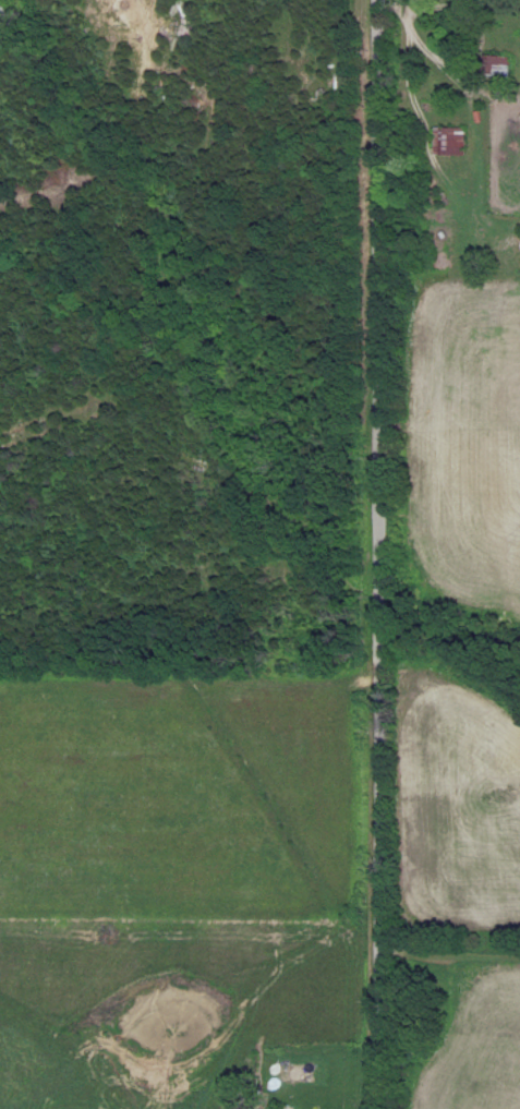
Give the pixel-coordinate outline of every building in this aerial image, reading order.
[(514,56),(499,56),(499,77),(514,77),(514,56)] [(439,155),(472,155),(472,128),(439,128),(439,155)]
